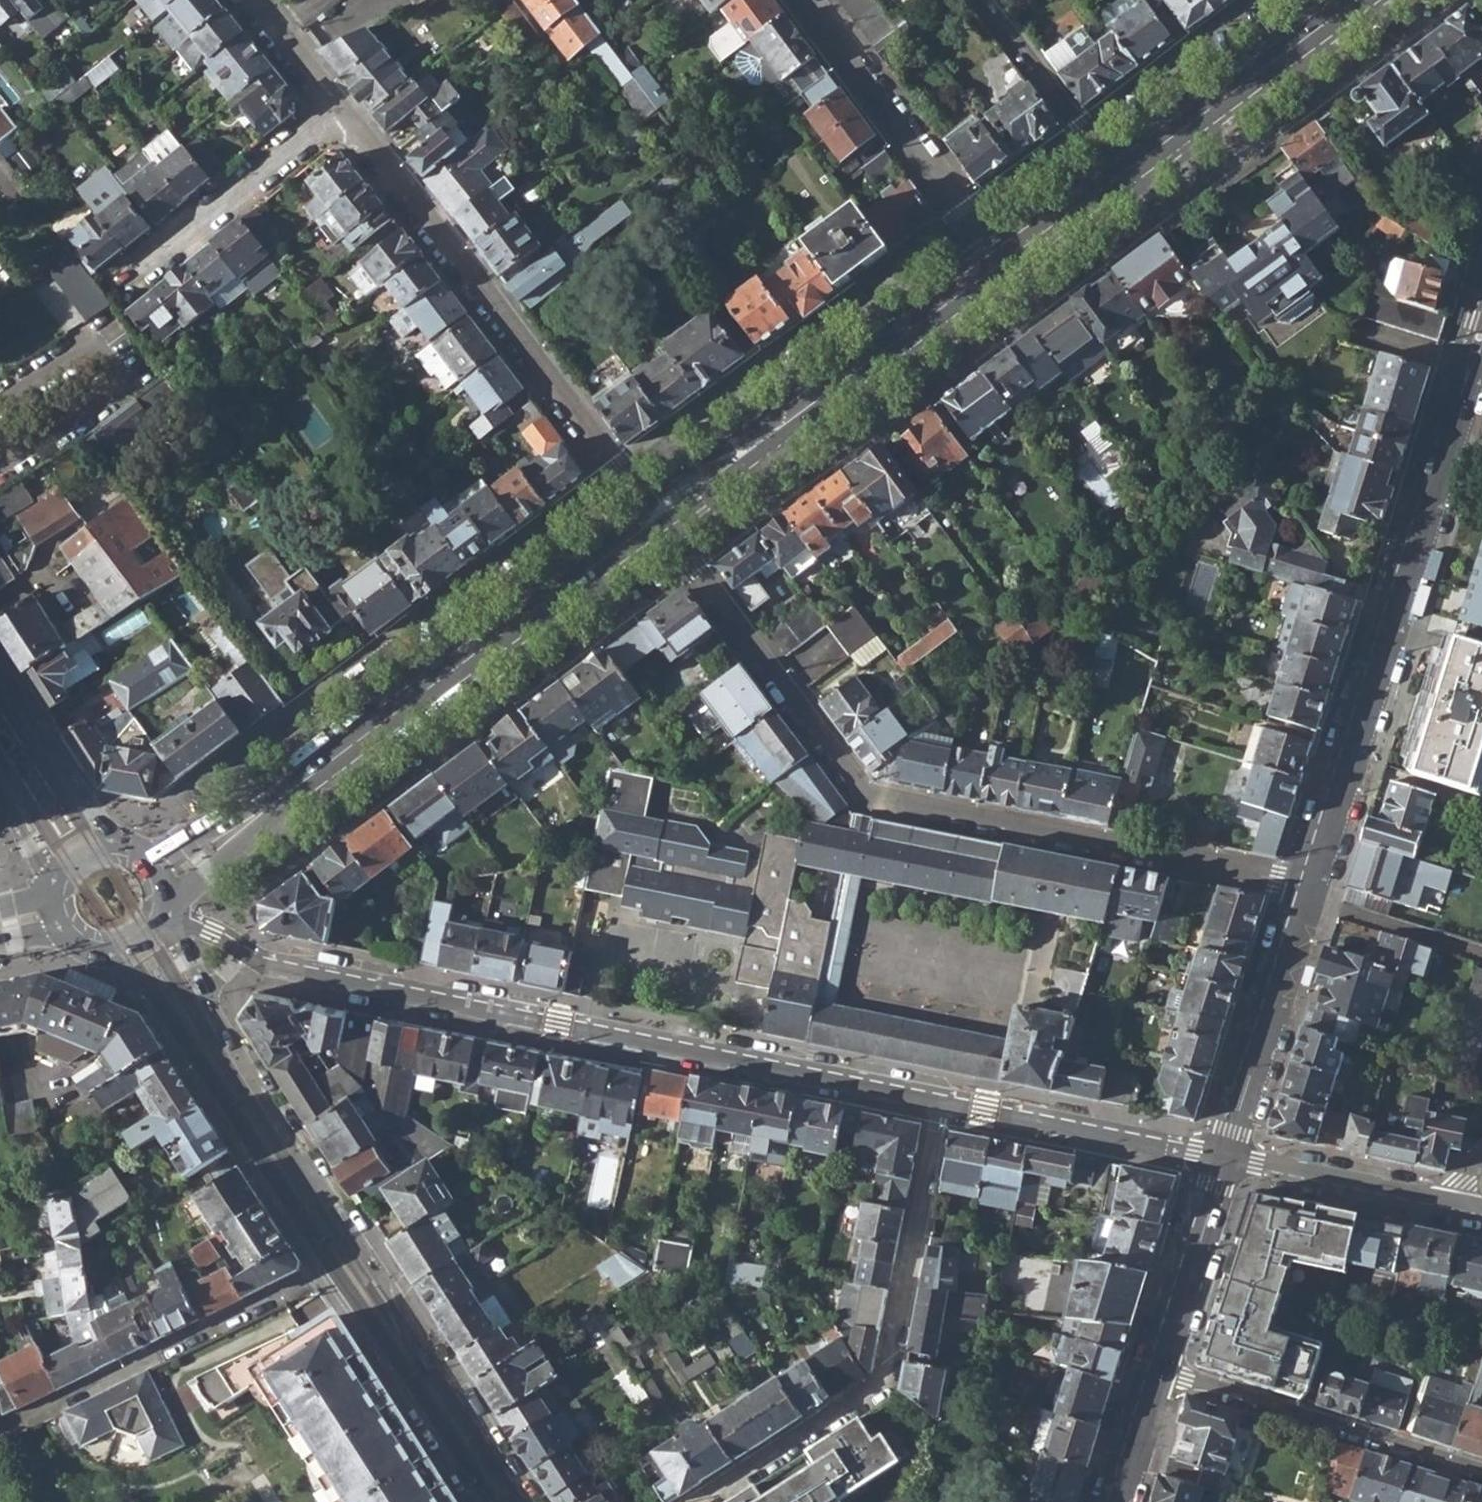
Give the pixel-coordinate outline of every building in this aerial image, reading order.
[(13,0),(7,0),(0,6),(0,23),(19,8),(13,0)] [(37,0),(13,0),(19,8),(27,17),(42,6),(37,0)] [(155,19),(170,7),(178,0),(140,0),(155,19)] [(170,7),(175,12),(157,26),(177,51),(180,48),(195,36),(226,10),(218,0),(178,0),(170,7)] [(570,59),(587,46),(601,35),(575,0),(526,0),(570,59)] [(721,40),(741,24),(753,39),(784,15),(773,0),(730,0),(721,7),(712,13),(700,22),(710,37),(716,33),(721,40)] [(712,13),(721,7),(730,0),(702,0),(712,13)] [(875,45),(899,27),(880,0),(841,0),(875,45)] [(1100,14),(1109,25),(1143,0),(1119,0),(1112,5),(1108,5),(1101,10),(1100,14)] [(1139,66),(1174,40),(1153,11),(1166,1),(1166,0),(1143,0),(1109,25),(1113,32),(1139,66)] [(1166,1),(1188,30),(1228,0),(1166,0),(1166,1)] [(539,34),(514,2),(502,11),(527,44),(539,34)] [(1459,76),(1481,59),(1481,29),(1468,9),(1430,37),(1447,61),(1459,76)] [(226,10),(195,36),(180,48),(196,69),(208,60),(211,57),(243,31),(226,10)] [(784,15),(753,39),(733,54),(728,68),(744,89),(756,90),(760,96),(772,87),(778,82),(782,79),(814,55),(784,15)] [(1081,24),(1043,52),(1058,73),(1097,44),(1081,24)] [(374,113),(415,81),(370,25),(322,48),(374,113)] [(208,60),(236,94),(271,66),(243,31),(211,57),(208,60)] [(1139,66),(1113,32),(1097,44),(1058,73),(1083,106),(1139,66)] [(587,46),(604,67),(618,57),(601,35),(587,46)] [(1392,65),(1420,103),(1445,85),(1448,89),(1461,79),(1459,76),(1447,61),(1430,37),(1392,65)] [(633,71),(644,62),(631,45),(620,53),(633,71)] [(814,55),(782,79),(795,97),(805,90),(827,73),(814,55)] [(1370,125),(1386,148),(1430,116),(1420,103),(1392,65),(1358,91),(1353,98),(1355,102),(1359,104),(1365,100),(1379,119),(1370,125)] [(245,109),(266,135),(296,111),(296,97),(271,66),(236,94),(227,102),(238,115),(245,109)] [(967,102),(983,124),(990,119),(989,117),(1030,85),(1016,66),(967,102)] [(374,113),(388,131),(409,113),(422,129),(461,97),(448,81),(443,85),(430,69),(415,81),(374,113)] [(858,114),(840,90),(827,73),(805,90),(818,107),(808,114),(826,137),(858,114)] [(620,90),(644,122),(658,111),(634,79),(620,90)] [(772,87),(785,104),(791,100),(795,97),(782,79),(778,82),(772,87)] [(1059,124),(1030,85),(989,117),(990,119),(983,124),(1011,161),(1059,124)] [(410,159),(425,177),(461,148),(474,137),(458,119),(470,109),(461,97),(422,129),(432,140),(410,159)] [(19,128),(2,107),(0,108),(0,143),(19,128)] [(1315,122),(1335,150),(1349,140),(1329,112),(1315,122)] [(826,137),(850,169),(858,162),(864,167),(885,150),(858,114),(826,137)] [(1297,168),(1307,180),(1321,171),(1321,180),(1336,200),(1349,191),(1334,170),(1326,165),(1339,156),(1335,150),(1315,122),(1282,147),(1297,168)] [(950,146),(978,184),(1011,161),(983,124),(967,137),(965,134),(950,146)] [(801,237),(839,288),(891,249),(867,216),(842,182),(810,138),(757,178),(801,237)] [(190,152),(212,180),(224,170),(201,142),(190,152)] [(158,166),(186,201),(212,180),(190,152),(184,144),(158,166)] [(479,169),(461,148),(425,177),(442,199),(479,169)] [(864,167),(873,179),(895,163),(885,150),(864,167)] [(305,208),(316,222),(317,221),(365,182),(344,156),(309,183),(320,196),(305,208)] [(12,198),(28,188),(8,160),(0,165),(0,181),(12,198)] [(128,190),(156,225),(186,201),(158,166),(128,190)] [(1216,244),(1184,267),(1193,280),(1205,296),(1222,314),(1239,301),(1257,325),(1270,315),(1275,323),(1290,322),(1311,308),(1314,296),(1308,287),(1322,276),(1304,253),(1341,226),(1307,180),(1297,168),(1277,183),(1284,192),(1267,203),(1282,223),(1230,262),(1216,244)] [(458,218),(494,189),(479,169),(442,199),(458,218)] [(365,182),(317,221),(322,226),(335,243),(345,235),(357,249),(394,219),(365,182)] [(458,218),(479,246),(519,216),(523,213),(501,184),(494,189),(458,218)] [(889,201),(913,233),(935,216),(911,184),(888,199),(889,201)] [(125,196),(99,217),(125,251),(151,229),(125,196)] [(888,199),(867,216),(891,249),(913,233),(889,201),(888,199)] [(622,200),(560,248),(577,271),(598,244),(636,217),(622,200)] [(268,256),(270,259),(287,246),(256,208),(240,221),(268,256)] [(1406,229),(1432,246),(1439,234),(1416,211),(1404,227),(1406,229)] [(1399,239),(1406,229),(1404,227),(1381,212),(1374,223),(1399,239)] [(91,273),(93,276),(125,251),(99,217),(97,215),(66,239),(91,273)] [(479,246),(503,278),(543,248),(519,216),(479,246)] [(268,256),(240,221),(214,242),(239,274),(241,277),(254,294),(281,272),(270,259),(268,256)] [(363,263),(365,265),(381,285),(386,281),(422,253),(404,230),(363,263)] [(839,288),(801,237),(754,271),(759,279),(792,323),(839,288)] [(1114,271),(1146,315),(1193,280),(1184,267),(1161,237),(1114,271)] [(186,265),(211,297),(239,274),(214,242),(186,265)] [(1462,266),(1432,246),(1429,256),(1459,276),(1462,266)] [(550,256),(543,248),(503,278),(509,286),(550,256)] [(509,286),(528,311),(564,284),(578,273),(577,271),(560,248),(550,256),(509,286)] [(386,281),(407,308),(443,281),(422,253),(386,281)] [(725,299),(728,303),(760,347),(792,323),(759,279),(754,271),(744,258),(712,282),(725,299)] [(1400,298),(1435,308),(1446,275),(1395,260),(1384,293),(1390,295),(1397,297),(1400,298)] [(211,297),(186,265),(154,290),(170,311),(181,325),(184,328),(216,302),(211,297)] [(367,296),(381,285),(365,265),(351,276),(367,296)] [(1073,302),(1109,351),(1150,321),(1146,315),(1114,271),(1073,302)] [(80,306),(89,318),(113,303),(93,276),(91,273),(79,282),(91,297),(80,306)] [(299,295),(325,327),(340,316),(327,300),(334,295),(321,278),(299,295)] [(420,326),(432,343),(469,316),(443,281),(407,308),(390,320),(404,339),(420,326)] [(1362,317),(1439,340),(1440,336),(1447,311),(1435,308),(1400,298),(1397,297),(1390,295),(1384,293),(1370,289),(1362,317)] [(149,324),(162,340),(181,325),(170,311),(154,290),(127,312),(142,330),(149,324)] [(674,357),(700,392),(760,347),(728,303),(725,299),(665,345),(674,357)] [(1063,372),(1069,381),(1109,351),(1073,302),(1033,332),(1063,372)] [(437,366),(451,386),(496,352),(469,316),(432,343),(445,360),(437,366)] [(983,369),(1007,402),(1030,385),(1036,393),(1063,372),(1033,332),(983,369)] [(471,423),(482,438),(491,431),(501,424),(509,418),(500,407),(524,389),(498,355),(454,389),(477,419),(471,423)] [(1367,410),(1413,424),(1430,370),(1384,356),(1367,410)] [(700,392),(674,357),(654,371),(647,362),(631,375),(634,379),(664,418),(700,392)] [(983,369),(941,399),(961,427),(971,441),(1014,410),(1007,402),(983,369)] [(168,377),(96,430),(105,444),(112,439),(116,444),(181,395),(168,377)] [(664,418),(634,379),(599,405),(629,445),(664,418)] [(932,406),(952,433),(957,430),(961,427),(941,399),(932,406)] [(588,475),(532,400),(512,415),(543,456),(532,464),(526,457),(516,464),(519,468),(547,505),(588,475)] [(903,454),(926,485),(950,467),(960,480),(978,468),(952,433),(932,406),(912,421),(918,429),(906,437),(913,446),(903,454)] [(1349,411),(1343,429),(1405,448),(1413,424),(1367,410),(1364,409),(1362,414),(1349,411)] [(515,443),(501,424),(491,431),(506,450),(515,443)] [(1351,450),(1349,456),(1398,472),(1405,448),(1343,429),(1338,445),(1351,450)] [(872,517),(876,522),(917,492),(881,444),(840,474),(872,517)] [(1359,519),(1381,525),(1398,472),(1349,456),(1344,455),(1327,509),(1359,519)] [(1221,505),(1251,482),(1238,464),(1223,475),(1230,484),(1214,495),(1221,505)] [(490,490),(517,527),(547,505),(519,468),(490,490)] [(814,493),(842,530),(857,519),(861,525),(872,517),(840,474),(814,493)] [(1280,499),(1262,474),(1251,482),(1221,505),(1229,514),(1222,519),(1232,533),(1227,549),(1235,551),(1231,564),(1279,580),(1288,551),(1270,546),(1276,525),(1265,509),(1280,499)] [(18,515),(25,527),(70,499),(59,483),(39,496),(41,500),(18,515)] [(22,506),(8,486),(0,491),(0,521),(22,506)] [(463,505),(493,545),(517,527),(490,490),(489,487),(463,505)] [(828,541),(842,530),(814,493),(787,513),(812,546),(819,556),(832,547),(828,541)] [(98,539),(141,598),(184,570),(130,497),(87,525),(98,539)] [(438,527),(466,566),(493,545),(463,505),(449,516),(436,498),(424,508),(438,527)] [(25,527),(30,535),(36,543),(80,514),(70,499),(25,527)] [(1352,540),(1359,519),(1327,509),(1321,530),(1352,540)] [(759,535),(777,559),(782,565),(784,567),(792,579),(820,558),(819,556),(812,546),(787,513),(759,535)] [(59,542),(70,557),(98,539),(87,525),(59,542)] [(379,562),(412,606),(466,566),(438,527),(415,544),(409,536),(379,562)] [(37,545),(36,543),(30,535),(5,550),(20,573),(27,568),(37,545)] [(736,588),(762,570),(777,559),(759,535),(719,564),(736,588)] [(24,672),(81,636),(141,598),(98,539),(70,557),(100,598),(55,628),(35,596),(32,597),(31,595),(23,592),(0,606),(0,634),(24,672)] [(13,577),(0,556),(0,586),(13,577)] [(1453,647),(1481,655),(1481,557),(1469,597),(1462,619),(1453,647)] [(341,580),(325,592),(344,618),(346,621),(357,612),(373,635),(412,606),(379,562),(377,559),(343,585),(341,580)] [(782,565),(777,559),(762,570),(767,576),(782,565)] [(329,630),(344,618),(325,592),(306,566),(284,581),(297,597),(261,623),(278,645),(286,638),(296,651),(308,642),(311,647),(330,632),(329,630)] [(604,649),(615,663),(650,637),(669,661),(680,653),(681,655),(716,629),(686,588),(604,649)] [(1309,589),(1300,619),(1347,634),(1357,604),(1309,589)] [(786,656),(827,625),(810,602),(769,633),(786,656)] [(855,605),(827,625),(850,656),(878,636),(855,605)] [(1033,607),(1017,619),(1035,642),(1050,631),(1033,607)] [(997,629),(1017,656),(1035,642),(1017,619),(1016,616),(997,629)] [(1291,651),(1337,666),(1347,634),(1300,619),(1289,616),(1279,648),(1291,651)] [(922,640),(931,652),(957,633),(948,620),(922,640)] [(1100,631),(1089,677),(1106,681),(1116,640),(1100,631)] [(102,669),(81,636),(24,672),(47,708),(67,695),(62,685),(67,672),(78,665),(87,679),(102,669)] [(97,722),(118,735),(134,718),(128,709),(193,668),(172,639),(109,680),(120,697),(97,722)] [(895,659),(904,672),(931,652),(922,640),(895,659)] [(216,690),(246,730),(282,702),(238,644),(229,651),(242,670),(216,690)] [(703,663),(717,682),(742,665),(728,645),(703,663)] [(1481,796),(1481,655),(1453,647),(1415,777),(1481,796)] [(587,719),(596,731),(640,698),(615,663),(604,649),(560,682),(587,719)] [(1281,683),(1327,698),(1337,666),(1291,651),(1281,683)] [(361,665),(346,676),(351,684),(366,672),(361,665)] [(702,694),(736,741),(753,727),(776,710),(742,665),(717,682),(702,694)] [(821,704),(847,739),(882,712),(856,677),(821,704)] [(522,710),(550,747),(557,757),(561,763),(574,754),(576,744),(568,734),(587,719),(560,682),(522,710)] [(1271,716),(1317,731),(1327,698),(1281,683),(1271,716)] [(191,719),(154,747),(179,779),(241,733),(217,700),(189,717),(191,719)] [(877,779),(889,782),(907,739),(907,737),(887,709),(882,712),(847,739),(877,779)] [(508,781),(511,785),(522,777),(525,781),(557,757),(550,747),(522,710),(479,742),(508,781)] [(732,743),(753,773),(762,766),(773,781),(774,779),(786,771),(808,754),(776,710),(753,727),(736,741),(732,743)] [(102,790),(153,799),(179,779),(154,747),(134,718),(118,735),(110,745),(102,790)] [(99,789),(102,790),(110,745),(118,735),(97,722),(86,723),(85,721),(64,734),(99,789)] [(1107,825),(1127,828),(1140,785),(1145,787),(1161,735),(1136,728),(1120,778),(1107,825)] [(1256,765),(1302,779),(1313,743),(1267,729),(1256,765)] [(6,732),(0,736),(7,748),(14,744),(6,732)] [(889,782),(943,792),(951,748),(907,739),(889,782)] [(980,799),(1016,807),(1025,761),(1028,749),(991,741),(989,754),(980,799)] [(459,809),(462,814),(508,781),(479,742),(434,775),(459,809)] [(980,799),(989,754),(952,747),(951,748),(943,792),(980,799)] [(609,767),(625,771),(613,753),(609,767)] [(854,816),(808,754),(786,771),(774,779),(821,823),(821,826),(849,832),(854,816)] [(1016,807),(1059,815),(1069,770),(1025,761),(1016,807)] [(1245,802),(1291,816),(1302,779),(1256,765),(1245,802)] [(763,1032),(807,1040),(815,1001),(832,921),(812,916),(813,910),(808,903),(789,898),(797,862),(801,838),(763,831),(756,862),(744,860),(745,853),(708,845),(696,826),(648,816),(656,777),(625,771),(609,767),(584,888),(623,896),(621,905),(641,909),(641,916),(745,937),(736,981),(772,988),(763,1032)] [(1069,770),(1059,815),(1107,825),(1120,778),(1070,767),(1069,770)] [(431,829),(459,809),(434,775),(392,807),(416,840),(423,836),(426,840),(435,834),(431,829)] [(1407,855),(1417,858),(1437,794),(1394,780),(1382,814),(1370,810),(1365,826),(1361,839),(1407,855)] [(372,879),(391,865),(413,849),(385,812),(345,842),(372,879)] [(804,823),(801,838),(797,862),(842,871),(859,875),(1101,923),(1118,867),(854,816),(849,832),(821,826),(804,823)] [(289,826),(274,837),(280,844),(295,833),(289,826)] [(1347,884),(1393,899),(1407,855),(1361,839),(1347,884)] [(331,886),(342,900),(344,899),(372,879),(345,842),(316,864),(331,886)] [(419,858),(413,849),(391,865),(398,874),(419,858)] [(305,872),(318,889),(323,885),(326,889),(331,886),(316,864),(305,872)] [(1432,884),(1469,897),(1476,876),(1439,864),(1432,884)] [(1143,918),(1153,920),(1154,915),(1166,877),(1118,867),(1101,923),(1097,934),(1136,941),(1143,918)] [(834,1005),(859,875),(842,871),(832,921),(815,1001),(834,1005)] [(318,889),(305,872),(260,905),(262,931),(328,944),(337,899),(324,899),(318,889)] [(1154,915),(1164,918),(1176,879),(1166,877),(1154,915)] [(1266,897),(1220,888),(1206,930),(1251,944),(1266,897)] [(441,967),(449,925),(450,917),(452,907),(433,903),(427,934),(421,963),(441,967)] [(1148,938),(1164,941),(1171,920),(1164,918),(1154,915),(1153,920),(1148,938)] [(450,917),(449,925),(483,932),(485,924),(450,917)] [(475,974),(514,982),(523,941),(523,940),(491,933),(493,926),(485,924),(483,932),(475,974)] [(475,974),(483,932),(449,925),(441,967),(475,974)] [(1200,948),(1247,958),(1251,944),(1206,930),(1192,926),(1186,945),(1200,948)] [(1383,929),(1372,963),(1395,970),(1425,979),(1436,947),(1383,929)] [(421,963),(427,934),(411,930),(405,960),(421,963)] [(514,982),(523,983),(531,943),(523,941),(514,982)] [(571,951),(531,943),(523,983),(562,992),(566,974),(571,951)] [(1247,958),(1200,948),(1192,975),(1237,987),(1247,958)] [(1302,1027),(1335,1038),(1340,1039),(1355,1044),(1362,1021),(1377,1026),(1395,970),(1372,963),(1327,948),(1320,971),(1330,975),(1319,1007),(1310,1004),(1302,1027)] [(1011,1041),(834,1005),(815,1001),(807,1040),(1023,1084),(1051,1089),(1065,1041),(1070,1026),(1080,992),(1086,972),(1054,966),(1047,1001),(1067,1005),(1064,1016),(1018,1007),(1011,1041)] [(1472,1080),(1481,1046),(1481,967),(1478,966),(1444,1072),(1472,1080)] [(1314,969),(1307,967),(1301,984),(1308,987),(1314,969)] [(70,968),(65,982),(112,1002),(118,988),(70,968)] [(104,1054),(101,1061),(74,1079),(84,1098),(164,1047),(142,1014),(112,1002),(65,982),(45,974),(0,983),(0,1029),(17,1026),(29,1025),(42,1029),(41,1052),(76,1065),(87,1047),(104,1054)] [(562,992),(579,994),(583,978),(566,974),(562,992)] [(1174,1010),(1226,1020),(1237,987),(1192,975),(1187,988),(1178,986),(1170,1009),(1174,1010)] [(311,1022),(316,1026),(326,1005),(256,990),(240,1011),(271,1060),(291,1048),(288,1039),(311,1022)] [(347,1009),(326,1005),(316,1026),(318,1042),(339,1041),(347,1009)] [(339,1041),(335,1061),(334,1062),(335,1064),(362,1081),(376,1015),(348,1009),(347,1009),(339,1041)] [(1166,1062),(1209,1072),(1226,1020),(1174,1010),(1169,1028),(1172,1028),(1162,1061),(1166,1062)] [(379,1108),(388,1122),(398,1116),(406,1111),(405,1110),(414,1068),(422,1024),(376,1015),(362,1081),(369,1092),(374,1099),(379,1108)] [(414,1068),(460,1078),(459,1085),(478,1090),(480,1079),(482,1073),(489,1038),(422,1024),(414,1068)] [(30,1031),(40,1035),(42,1029),(29,1025),(17,1026),(0,1029),(0,1037),(30,1031)] [(1051,1089),(1114,1102),(1120,1072),(1104,1068),(1103,1050),(1079,1044),(1082,1028),(1070,1026),(1065,1041),(1051,1089)] [(1292,1060),(1338,1074),(1344,1053),(1336,1051),(1340,1039),(1335,1038),(1302,1027),(1292,1060)] [(497,1083),(529,1090),(537,1047),(489,1038),(482,1073),(480,1079),(497,1083)] [(291,1048),(271,1060),(307,1116),(362,1081),(335,1064),(334,1062),(335,1061),(339,1041),(318,1042),(312,1048),(301,1054),(298,1048),(291,1048)] [(136,1150),(158,1134),(202,1109),(164,1047),(84,1098),(80,1100),(91,1120),(141,1089),(155,1112),(125,1131),(136,1150)] [(527,1097),(581,1109),(592,1058),(537,1047),(529,1090),(527,1097)] [(581,1110),(631,1120),(633,1110),(642,1069),(592,1058),(581,1109),(581,1110)] [(1282,1094),(1327,1107),(1338,1074),(1292,1060),(1282,1094)] [(1209,1072),(1166,1062),(1163,1072),(1167,1074),(1156,1111),(1194,1118),(1209,1072)] [(633,1110),(682,1120),(691,1078),(642,1069),(633,1110)] [(1137,1076),(1120,1072),(1114,1102),(1131,1106),(1137,1076)] [(691,1078),(682,1120),(682,1122),(678,1142),(689,1144),(692,1148),(701,1151),(705,1148),(713,1149),(715,1139),(717,1129),(726,1086),(691,1078)] [(319,1134),(362,1107),(374,1099),(369,1092),(362,1081),(307,1116),(319,1134)] [(529,1090),(497,1083),(494,1096),(498,1101),(525,1107),(527,1097),(529,1090)] [(715,1139),(733,1143),(735,1132),(752,1136),(761,1093),(726,1086),(717,1129),(715,1139)] [(798,1100),(761,1093),(752,1136),(750,1150),(768,1153),(767,1158),(785,1162),(789,1143),(798,1100)] [(1270,1134),(1316,1144),(1327,1107),(1282,1094),(1270,1134)] [(1367,1155),(1418,1166),(1429,1112),(1433,1098),(1409,1094),(1404,1120),(1390,1127),(1374,1123),(1367,1155)] [(346,1129),(368,1115),(379,1108),(374,1099),(362,1107),(319,1134),(322,1138),(343,1125),(346,1129)] [(12,1133),(35,1130),(39,1127),(32,1100),(6,1105),(12,1133)] [(798,1100),(789,1143),(804,1147),(804,1149),(834,1155),(834,1152),(842,1109),(798,1100)] [(322,1138),(334,1157),(383,1125),(388,1122),(379,1108),(368,1115),(346,1129),(343,1125),(322,1138)] [(202,1109),(158,1134),(186,1178),(206,1165),(229,1151),(202,1109)] [(868,1203),(904,1210),(918,1144),(906,1122),(842,1109),(834,1152),(872,1159),(877,1166),(868,1203)] [(406,1111),(398,1116),(427,1160),(454,1143),(406,1111)] [(1345,1150),(1367,1155),(1374,1123),(1375,1121),(1345,1112),(1344,1117),(1341,1132),(1349,1134),(1345,1150)] [(1418,1166),(1444,1171),(1451,1146),(1461,1148),(1467,1120),(1429,1112),(1418,1166)] [(922,1125),(906,1122),(918,1144),(922,1125)] [(382,1188),(401,1176),(392,1161),(389,1158),(400,1150),(383,1125),(334,1157),(363,1201),(382,1188)] [(978,1198),(979,1196),(982,1179),(990,1139),(952,1131),(940,1190),(978,1198)] [(750,1150),(752,1136),(735,1132),(733,1143),(730,1154),(748,1157),(750,1150)] [(990,1139),(982,1179),(979,1196),(978,1198),(978,1199),(1018,1205),(1019,1201),(1021,1187),(1029,1147),(990,1139)] [(1019,1201),(1034,1203),(1040,1175),(1052,1178),(1051,1184),(1068,1187),(1069,1181),(1088,1185),(1087,1191),(1104,1194),(1110,1163),(1029,1147),(1021,1187),(1019,1201)] [(264,1206),(229,1151),(206,1165),(217,1184),(190,1201),(212,1236),(264,1206)] [(382,1188),(408,1229),(441,1208),(452,1201),(427,1160),(401,1176),(382,1188)] [(1117,1215),(1162,1222),(1176,1176),(1123,1165),(1113,1215),(1117,1215)] [(110,1166),(72,1190),(79,1237),(81,1244),(101,1231),(95,1220),(130,1198),(110,1166)] [(49,1194),(56,1241),(79,1237),(72,1190),(49,1194)] [(1197,1365),(1302,1399),(1319,1362),(1323,1342),(1272,1326),(1293,1261),(1317,1265),(1308,1301),(1331,1308),(1332,1305),(1338,1307),(1355,1296),(1391,1302),(1399,1267),(1408,1224),(1252,1191),(1244,1217),(1248,1219),(1242,1238),(1238,1236),(1206,1337),(1214,1339),(1209,1353),(1202,1351),(1197,1365)] [(1014,1222),(1030,1225),(1034,1203),(1019,1201),(1018,1205),(1014,1222)] [(854,1281),(888,1287),(904,1210),(868,1203),(864,1202),(856,1239),(862,1240),(854,1281)] [(302,1265),(264,1206),(212,1236),(191,1248),(199,1264),(201,1267),(220,1257),(214,1248),(231,1237),(235,1244),(232,1247),(248,1265),(237,1271),(236,1268),(231,1272),(230,1272),(246,1297),(299,1271),(302,1265)] [(469,1250),(441,1208),(408,1229),(389,1242),(416,1284),(454,1260),(468,1251),(469,1250)] [(1089,1251),(1086,1261),(1109,1263),(1147,1272),(1162,1222),(1117,1215),(1105,1254),(1089,1251)] [(1248,1219),(1244,1217),(1241,1226),(1238,1236),(1242,1238),(1248,1219)] [(1408,1224),(1399,1267),(1421,1272),(1431,1229),(1408,1224)] [(1431,1229),(1421,1272),(1448,1278),(1457,1234),(1431,1229)] [(1481,1291),(1481,1239),(1465,1236),(1454,1285),(1481,1291)] [(43,1272),(45,1280),(85,1274),(81,1244),(79,1237),(56,1241),(61,1269),(49,1270),(43,1272)] [(650,1271),(688,1276),(693,1247),(657,1240),(650,1271)] [(44,1243),(49,1270),(61,1269),(56,1241),(44,1243)] [(454,1260),(416,1284),(436,1316),(473,1292),(474,1291),(491,1281),(482,1265),(494,1259),(483,1242),(469,1250),(468,1251),(454,1260)] [(965,1290),(967,1272),(992,1274),(996,1251),(929,1243),(926,1261),(921,1287),(965,1290)] [(191,1248),(170,1262),(172,1266),(179,1277),(199,1264),(191,1248)] [(606,1264),(620,1290),(621,1289),(648,1272),(621,1254),(606,1264)] [(1083,1321),(1130,1325),(1147,1272),(1109,1263),(1086,1261),(1080,1260),(1062,1318),(1082,1320),(1083,1321)] [(150,1344),(202,1320),(180,1280),(179,1277),(172,1266),(158,1274),(166,1289),(131,1306),(150,1344)] [(194,1271),(180,1280),(202,1320),(246,1297),(230,1272),(231,1272),(227,1271),(206,1281),(201,1273),(194,1271)] [(1446,1286),(1448,1278),(1421,1272),(1419,1280),(1446,1286)] [(51,1318),(69,1315),(92,1312),(85,1274),(45,1280),(48,1300),(51,1318)] [(40,1301),(48,1300),(45,1280),(35,1282),(40,1301)] [(832,1324),(870,1370),(888,1287),(854,1281),(850,1302),(840,1299),(837,1315),(830,1321),(832,1324)] [(17,1295),(16,1285),(0,1288),(0,1298),(17,1295)] [(921,1287),(917,1304),(917,1306),(908,1350),(938,1356),(946,1316),(983,1321),(986,1311),(989,1292),(965,1290),(921,1287)] [(481,1304),(473,1292),(436,1316),(461,1354),(498,1330),(481,1304)] [(489,1298),(481,1304),(498,1330),(500,1329),(507,1325),(489,1298)] [(97,1371),(150,1344),(131,1306),(93,1324),(94,1327),(102,1341),(87,1349),(97,1371)] [(1388,1320),(1409,1325),(1412,1313),(1390,1308),(1388,1320)] [(77,1346),(44,1361),(58,1391),(97,1371),(87,1349),(102,1341),(94,1327),(93,1324),(92,1312),(69,1315),(72,1332),(77,1346)] [(335,1316),(298,1341),(294,1334),(199,1380),(205,1399),(215,1408),(258,1381),(274,1406),(279,1403),(291,1421),(286,1423),(293,1435),(298,1432),(313,1454),(307,1457),(325,1483),(314,1490),(322,1501),(454,1501),(335,1316)] [(1378,1317),(1358,1379),(1369,1383),(1388,1320),(1378,1317)] [(1077,1338),(1122,1352),(1130,1325),(1083,1321),(1082,1320),(1077,1338)] [(824,1329),(824,1331),(831,1342),(814,1353),(807,1342),(797,1348),(805,1361),(830,1398),(870,1370),(832,1324),(824,1329)] [(509,1343),(500,1329),(498,1330),(461,1354),(478,1381),(523,1352),(514,1339),(509,1343)] [(824,1331),(807,1342),(814,1353),(831,1342),(824,1331)] [(1069,1366),(1114,1380),(1122,1352),(1077,1338),(1065,1335),(1054,1333),(1050,1347),(1073,1354),(1069,1366)] [(1214,1339),(1206,1337),(1204,1344),(1202,1351),(1209,1353),(1214,1339)] [(1471,1390),(1481,1354),(1481,1344),(1474,1342),(1460,1387),(1471,1390)] [(478,1381),(498,1413),(535,1390),(558,1375),(537,1343),(523,1352),(478,1381)] [(58,1391),(44,1361),(36,1346),(0,1365),(0,1391),(5,1416),(58,1391)] [(1453,1447),(1481,1456),(1481,1354),(1471,1390),(1453,1447)] [(952,1423),(956,1411),(942,1408),(950,1370),(906,1360),(899,1390),(950,1428),(952,1423)] [(778,1377),(804,1415),(830,1398),(805,1361),(778,1377)] [(957,1380),(965,1382),(969,1367),(961,1364),(957,1380)] [(1060,1412),(1099,1425),(1114,1380),(1069,1366),(1055,1411),(1060,1412)] [(616,1375),(635,1405),(648,1396),(630,1367),(616,1375)] [(188,1446),(151,1369),(138,1375),(66,1412),(68,1416),(63,1419),(68,1433),(76,1446),(81,1443),(84,1447),(119,1429),(139,1436),(149,1456),(170,1445),(173,1453),(188,1446)] [(1358,1416),(1369,1383),(1358,1379),(1328,1369),(1316,1403),(1358,1416)] [(678,1442),(702,1481),(733,1461),(804,1415),(778,1377),(752,1394),(750,1392),(739,1399),(741,1402),(701,1427),(697,1422),(691,1421),(683,1426),(682,1431),(686,1437),(678,1442)] [(1411,1433),(1453,1447),(1471,1390),(1460,1387),(1429,1377),(1411,1433)] [(1358,1416),(1396,1428),(1406,1395),(1369,1383),(1358,1416)] [(552,1415),(535,1390),(498,1413),(515,1439),(552,1415)] [(1163,1476),(1196,1487),(1203,1468),(1224,1474),(1239,1427),(1253,1431),(1258,1416),(1188,1394),(1179,1423),(1186,1426),(1175,1459),(1169,1456),(1163,1476)] [(635,1405),(646,1423),(660,1415),(648,1396),(635,1405)] [(291,1421),(279,1403),(274,1406),(286,1423),(291,1421)] [(565,1407),(552,1415),(571,1444),(584,1437),(565,1407)] [(1060,1412),(1047,1452),(1087,1465),(1099,1425),(1060,1412)] [(571,1445),(571,1444),(552,1415),(515,1439),(533,1468),(571,1445)] [(840,1501),(900,1461),(882,1433),(873,1439),(858,1416),(806,1450),(815,1463),(762,1497),(753,1484),(725,1501),(841,1501),(840,1501)] [(313,1454),(298,1432),(293,1435),(307,1457),(313,1454)] [(666,1501),(669,1501),(702,1481),(678,1442),(675,1438),(639,1460),(649,1476),(664,1466),(672,1479),(657,1489),(666,1501)] [(1332,1481),(1356,1489),(1368,1452),(1344,1444),(1332,1481)] [(173,1453),(170,1445),(149,1456),(153,1463),(173,1453)] [(555,1501),(572,1501),(597,1486),(571,1445),(533,1468),(555,1501)] [(1087,1465),(1047,1452),(1041,1451),(1029,1488),(1047,1501),(1076,1501),(1087,1465)] [(1363,1501),(1366,1501),(1400,1501),(1411,1465),(1368,1452),(1356,1489),(1352,1501),(1363,1501)] [(1400,1501),(1465,1501),(1470,1485),(1411,1465),(1400,1501)] [(613,1476),(597,1486),(572,1501),(629,1501),(613,1476)] [(1214,1493),(1196,1487),(1163,1476),(1154,1501),(1212,1501),(1214,1493)] [(1470,1485),(1465,1501),(1481,1501),(1481,1488),(1470,1485)]
